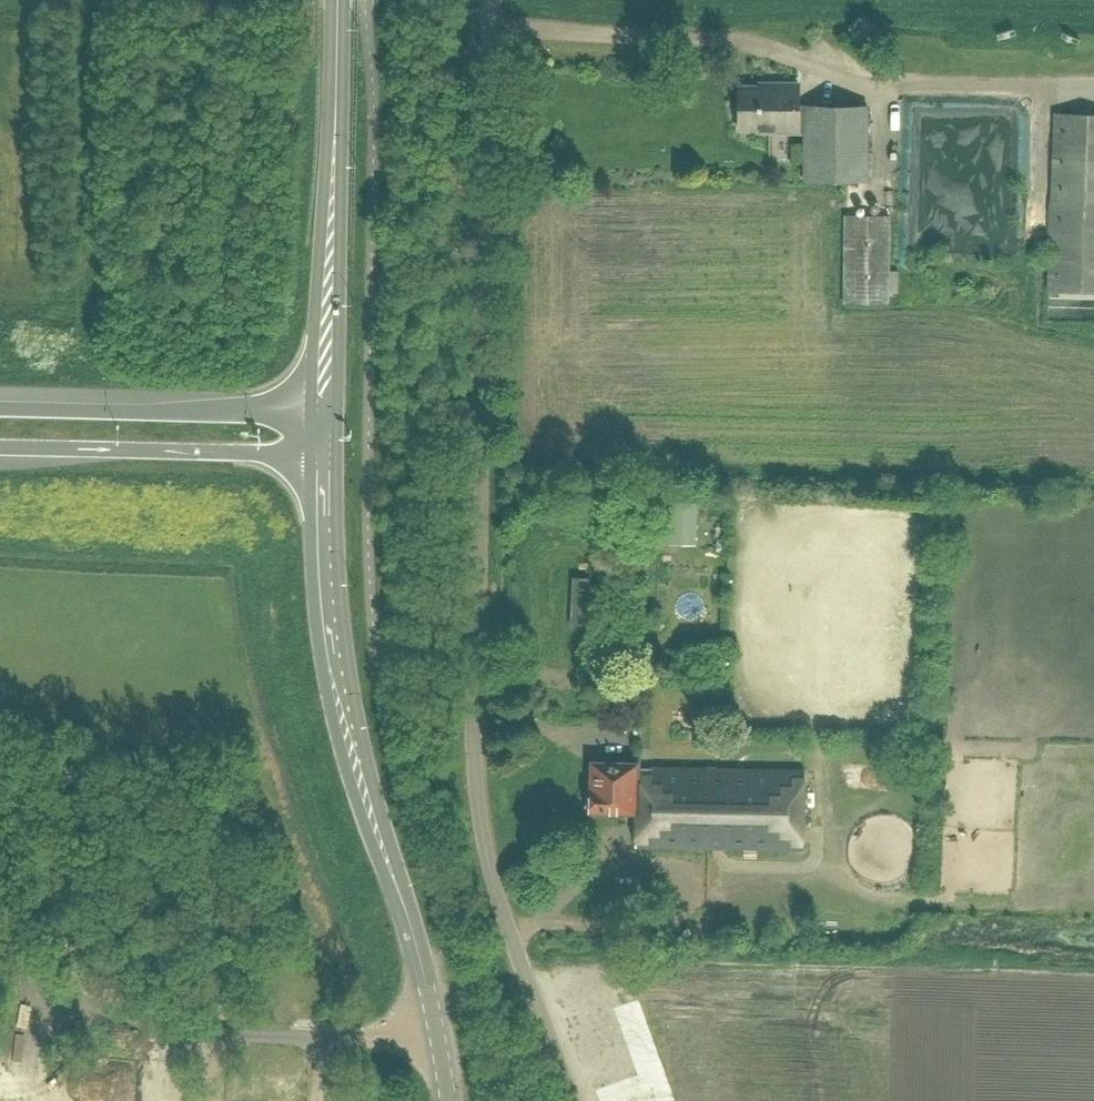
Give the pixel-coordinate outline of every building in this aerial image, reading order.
[(868,179),(868,106),(798,106),(798,83),(760,83),(760,86),(739,86),(739,129),(759,129),(759,132),(804,132),(804,179),(868,179)] [(1047,291),(1093,293),(1093,114),(1054,112),(1047,291)] [(890,303),(891,215),(844,214),(843,302),(890,303)] [(802,849),(804,770),(652,767),(652,769),(639,769),(639,763),(592,761),(591,789),(586,794),(586,805),(590,810),(590,812),(637,812),(636,846),(802,849)]
